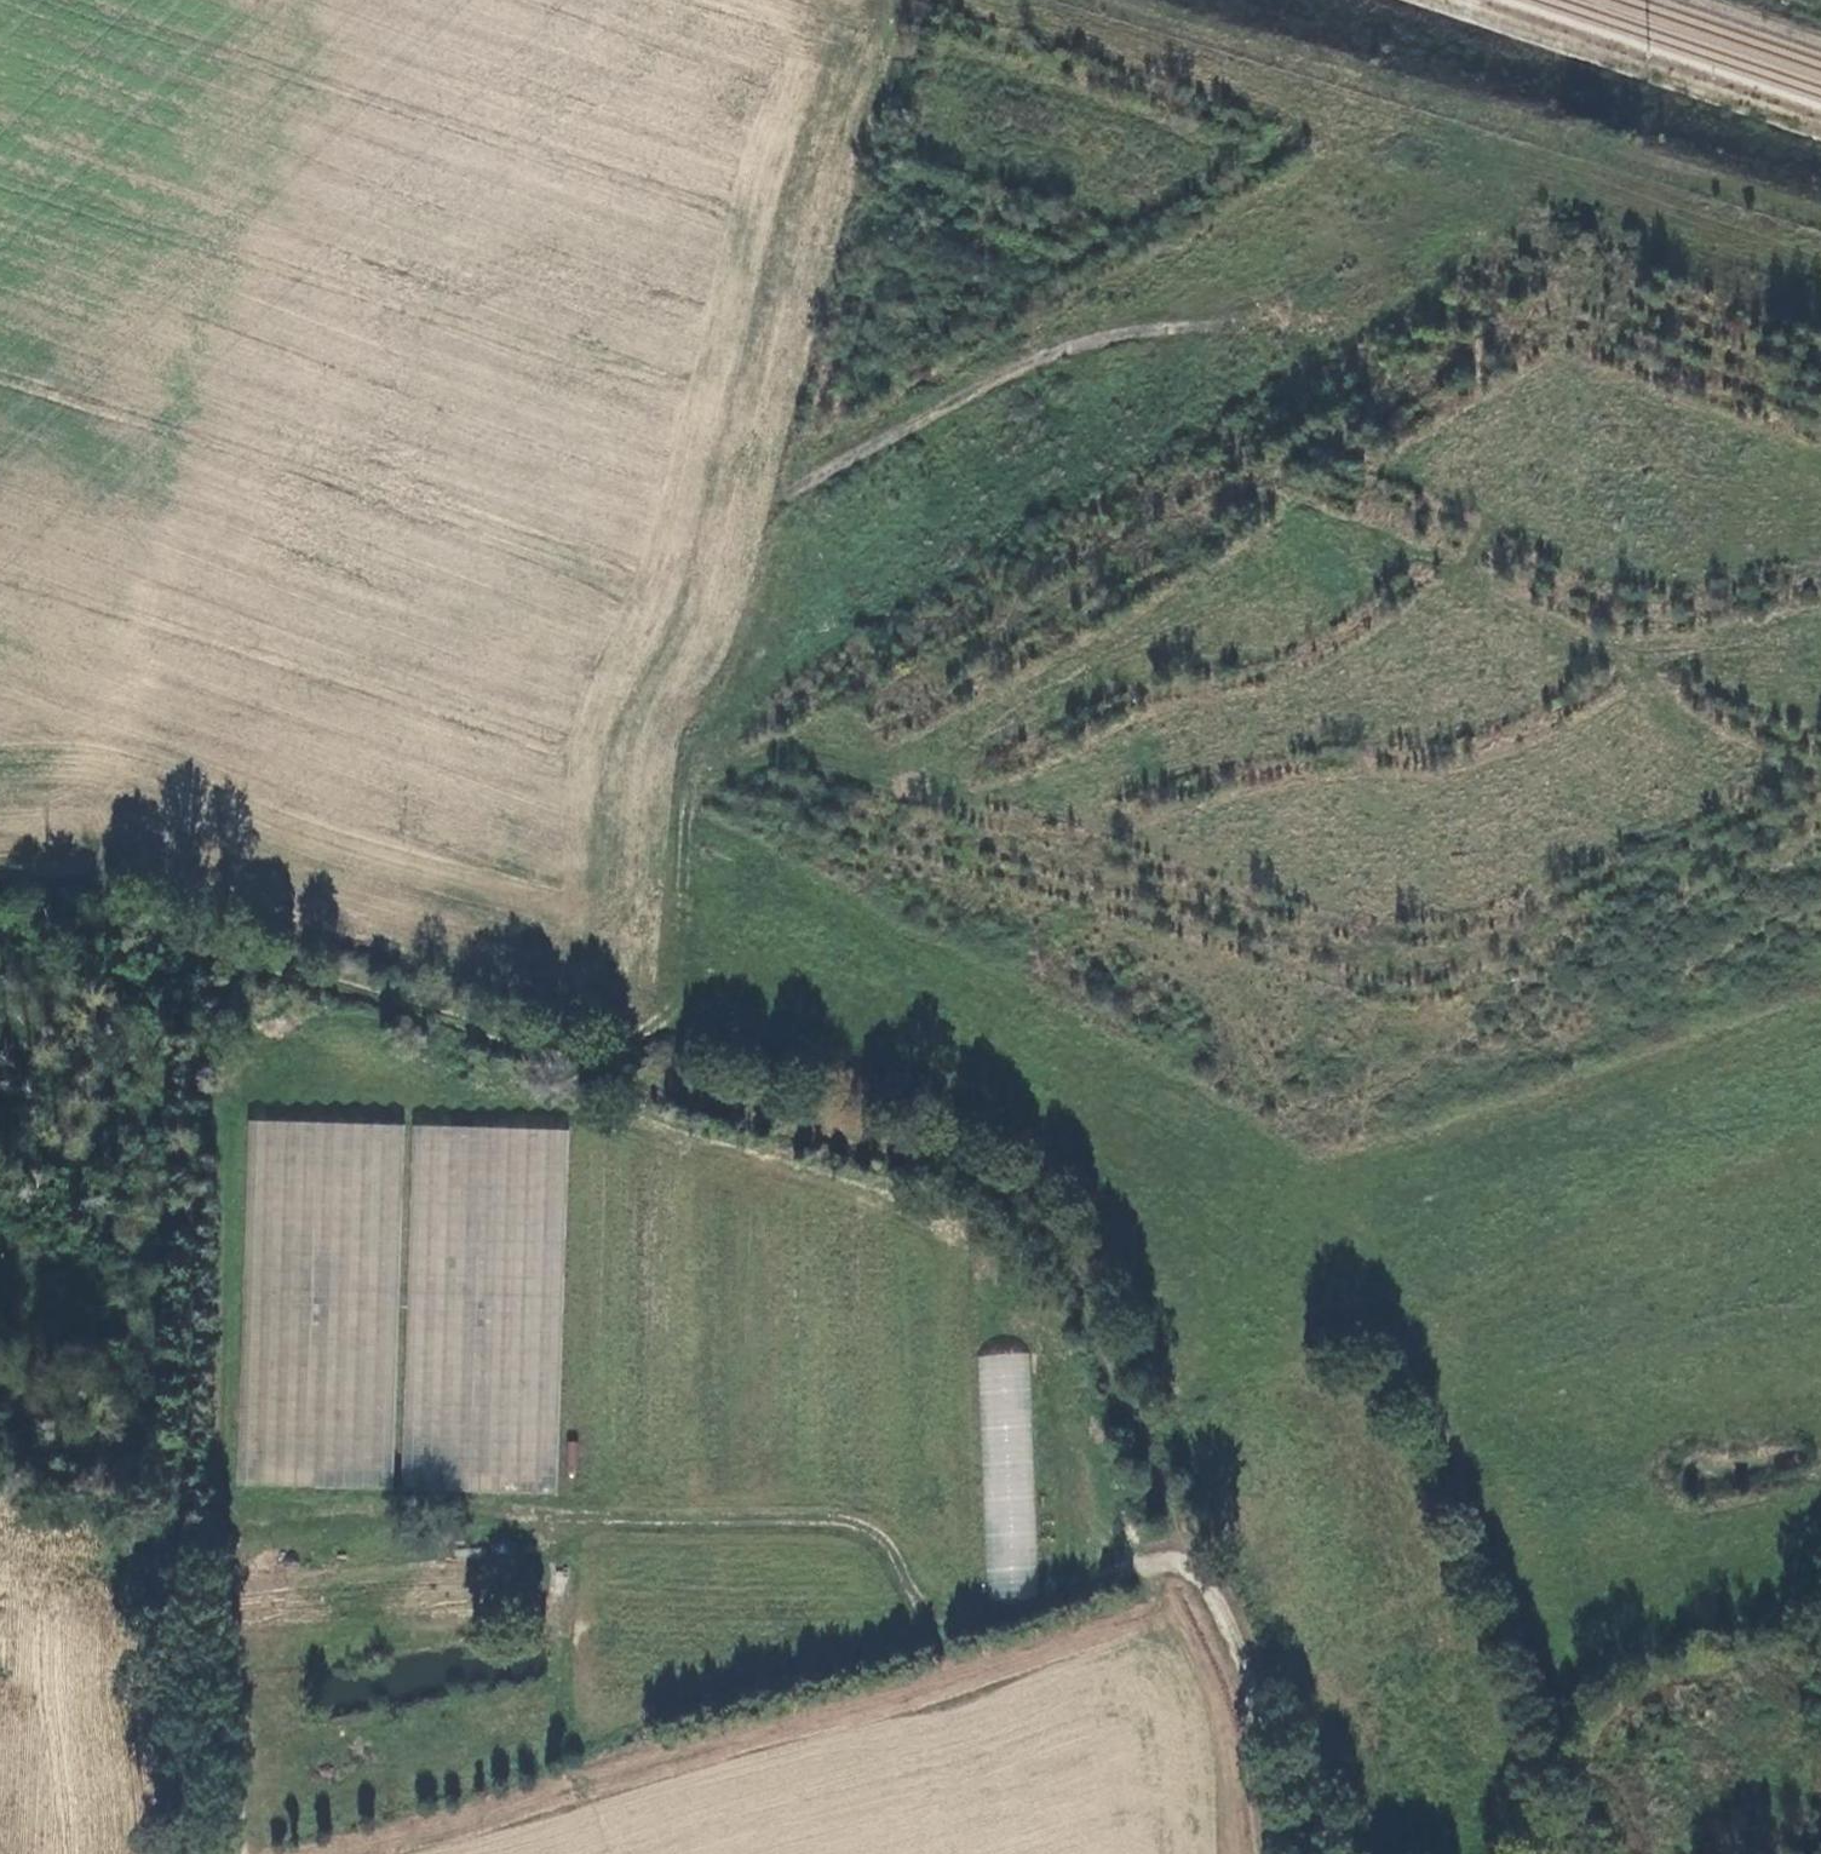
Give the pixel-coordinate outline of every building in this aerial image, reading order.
[(238,1486),(395,1490),(406,1126),(249,1122),(238,1486)] [(558,1495),(570,1131),(414,1127),(402,1491),(558,1495)] [(1039,1598),(1029,1355),(978,1357),(988,1600),(1039,1598)]
